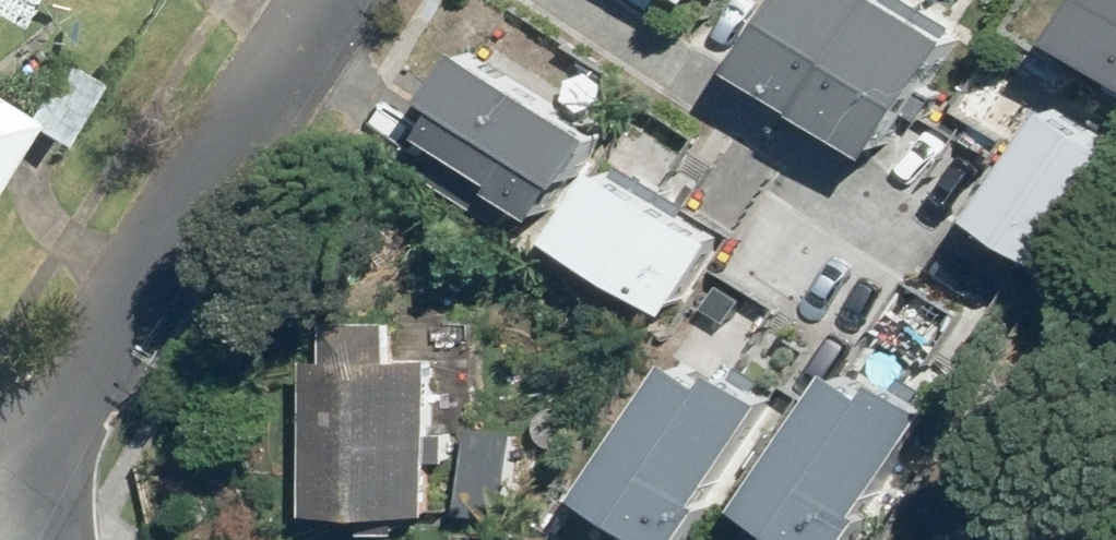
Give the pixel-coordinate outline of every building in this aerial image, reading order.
[(667,23),(682,0),(631,0),(667,23)] [(878,152),(952,39),(893,0),(771,0),(733,57),(878,152)] [(1076,45),(1115,70),(1115,0),(1105,0),(1076,45)] [(580,123),(462,47),(423,107),(540,183),(580,123)] [(25,133),(55,152),(95,89),(57,64),(19,123),(0,111),(0,172),(25,133)] [(1069,96),(992,213),(1067,263),(1115,189),(1115,127),(1069,96)] [(602,160),(542,251),(657,326),(716,235),(602,160)] [(314,351),(312,510),(435,512),(437,354),(398,353),(398,316),(332,315),(331,351),(314,351)] [(819,353),(729,489),(808,539),(823,539),(908,411),(819,353)] [(610,539),(656,539),(737,417),(657,364),(561,508),(610,539)] [(466,430),(460,511),(515,515),(520,433),(466,430)]
